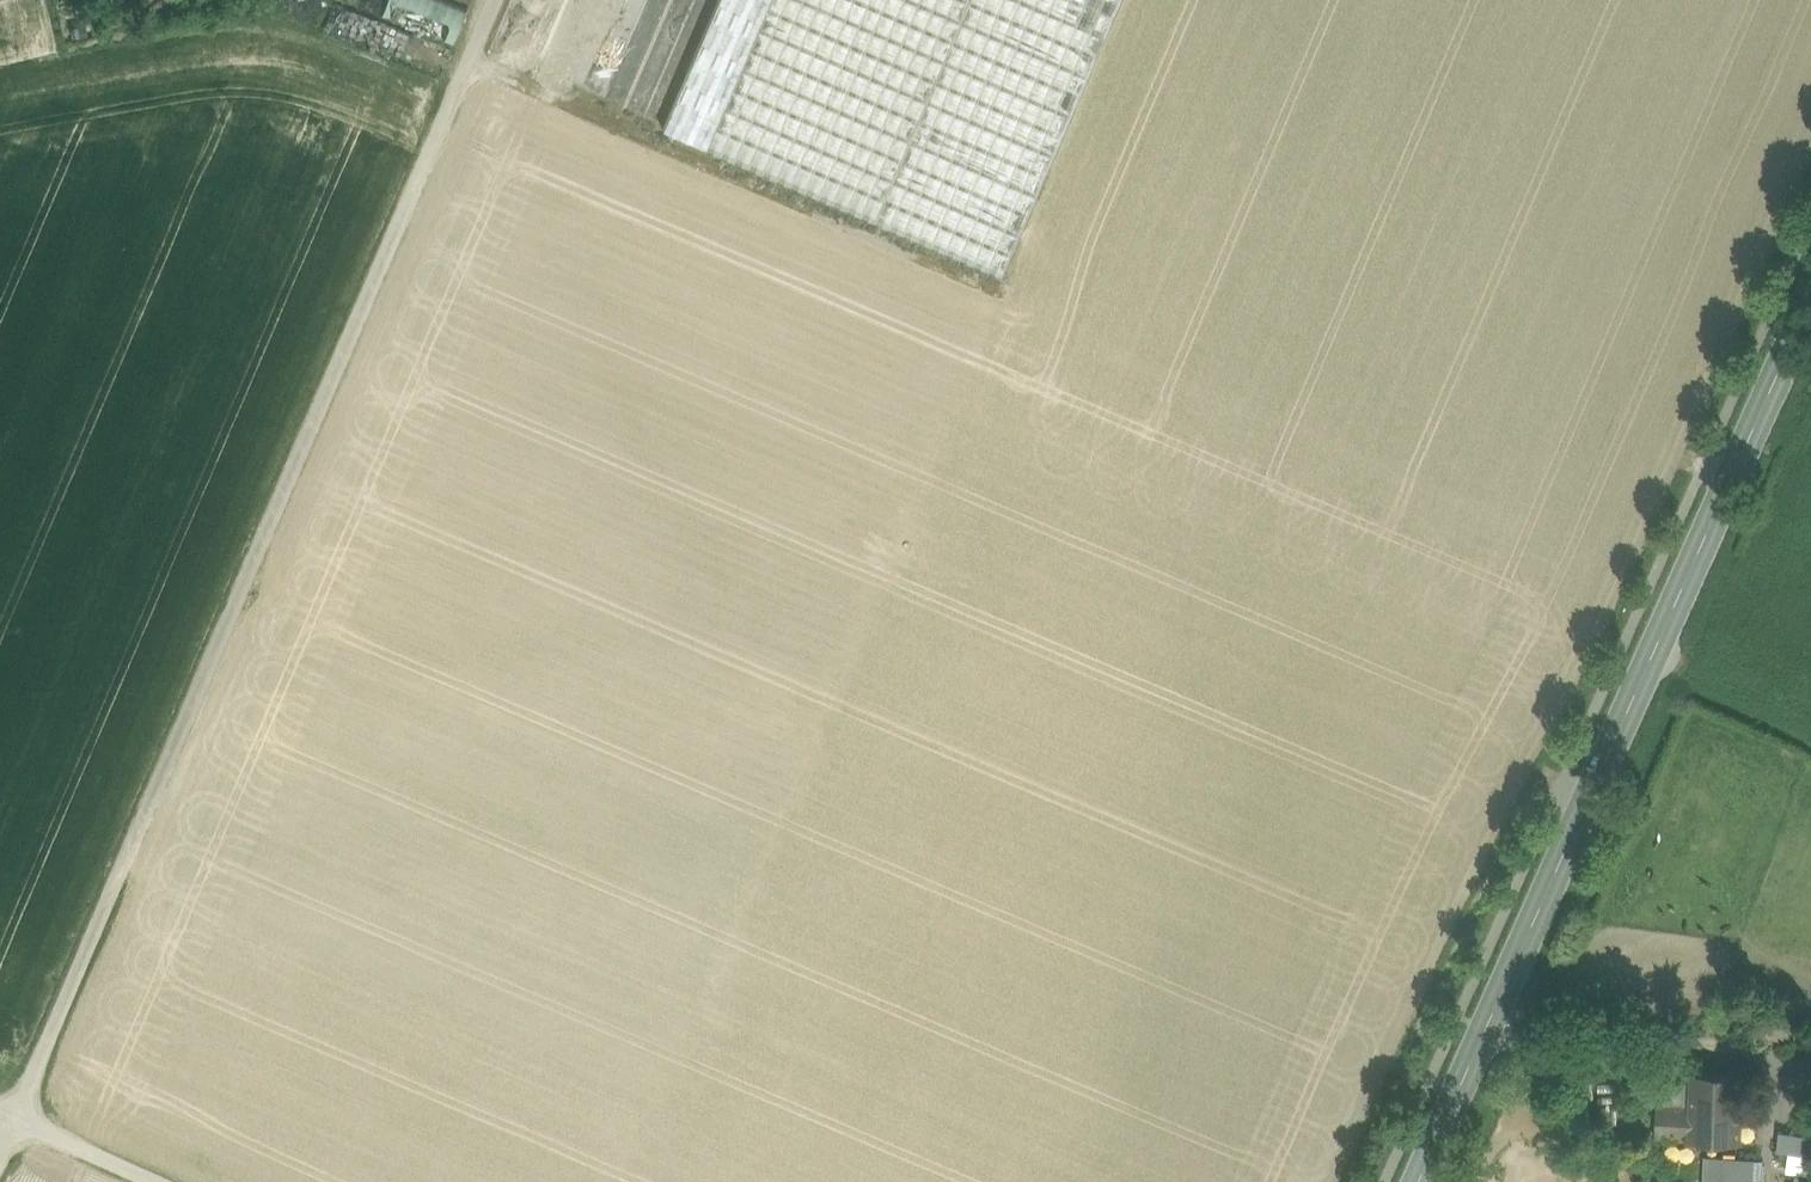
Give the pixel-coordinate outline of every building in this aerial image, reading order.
[(467,9),(446,0),(388,0),(382,12),(452,43),(467,9)] [(663,128),(1002,274),(1120,0),(719,0),(663,128)] [(1760,1066),(1702,1066),(1702,1101),(1666,1100),(1665,1135),(1759,1136),(1760,1066)] [(1778,1130),(1778,1150),(1787,1150),(1787,1167),(1805,1167),(1806,1131),(1778,1130)] [(1715,1150),(1714,1181),(1748,1181),(1749,1150),(1715,1150)]
